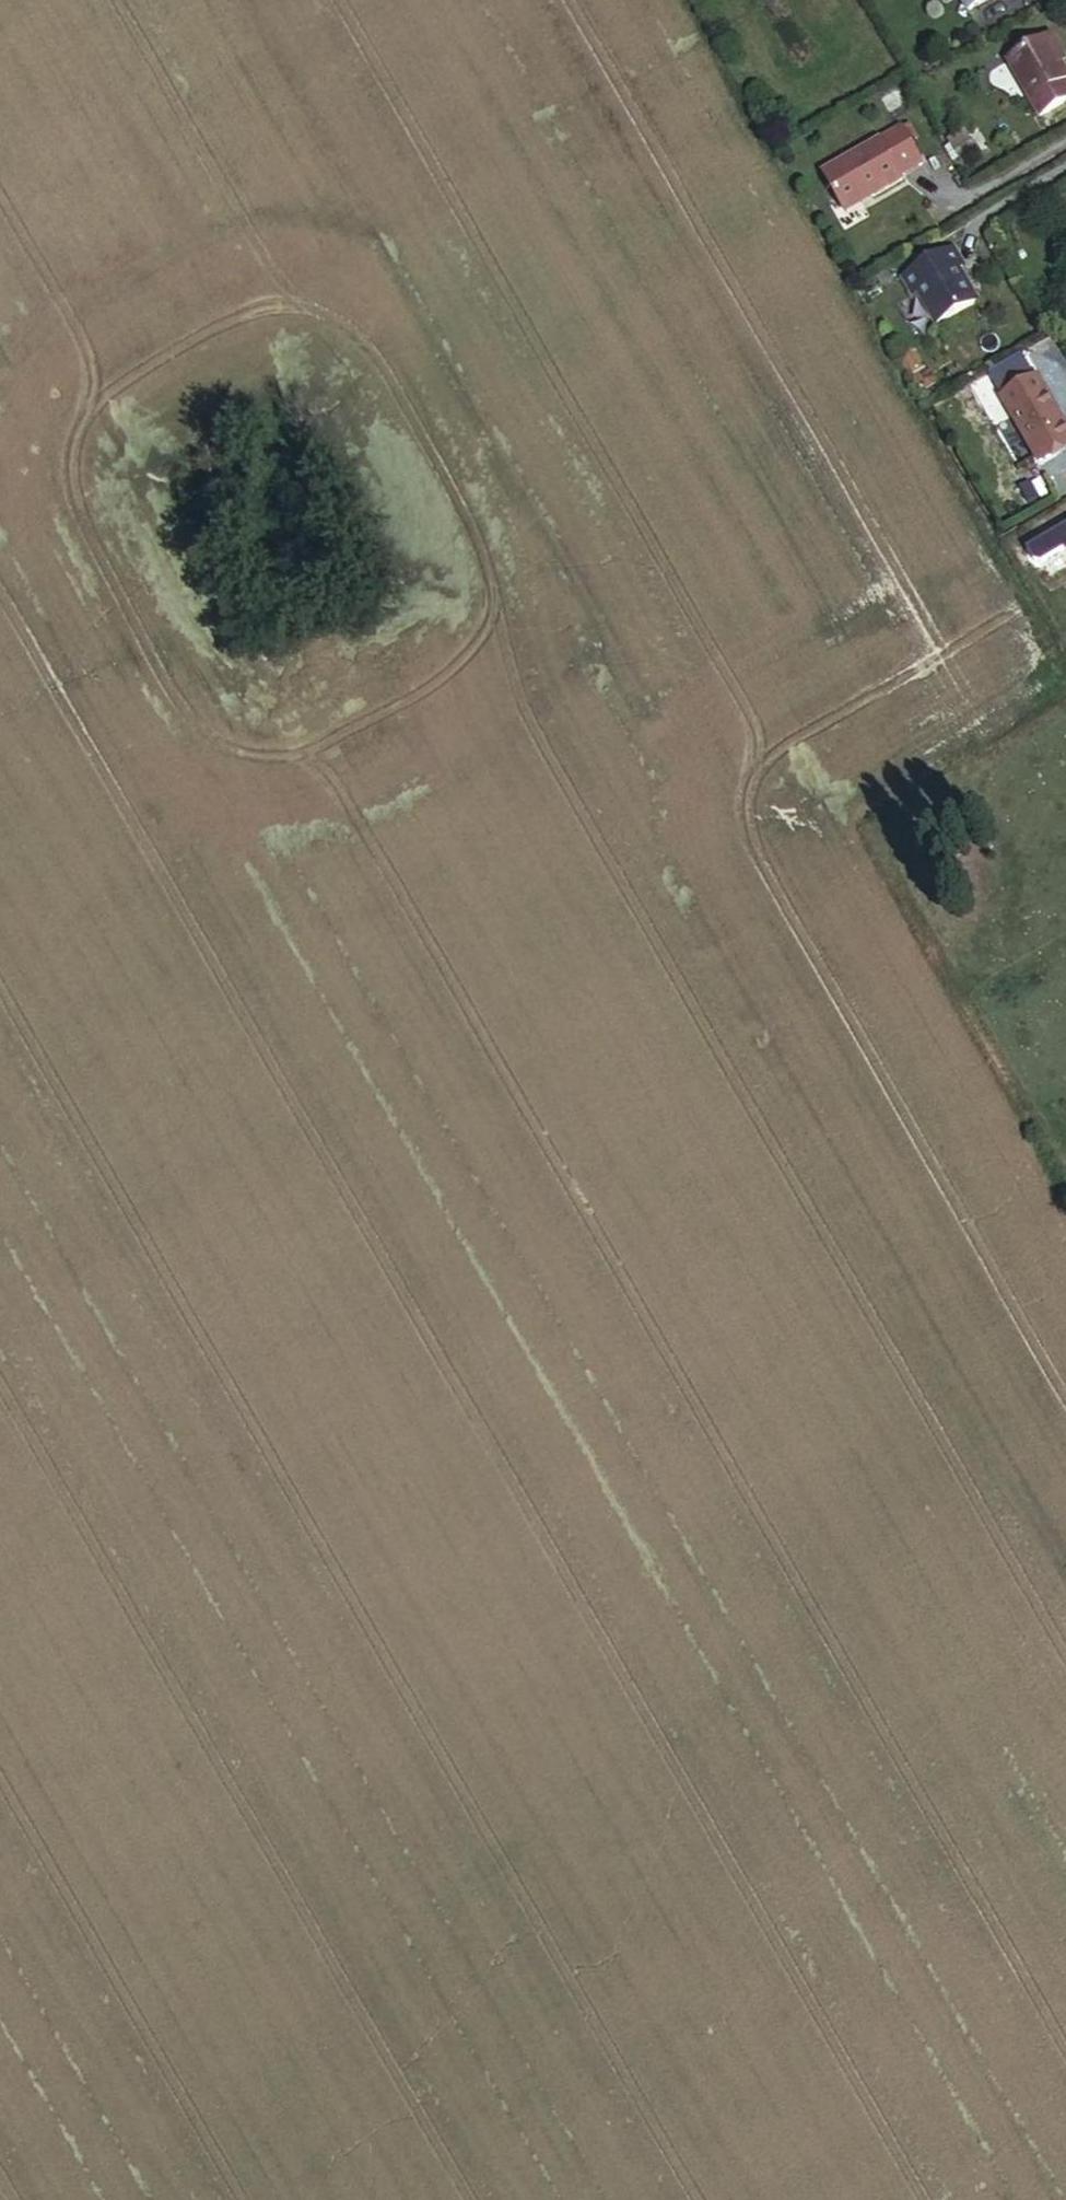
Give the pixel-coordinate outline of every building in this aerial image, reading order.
[(965,9),(981,0),(959,0),(965,9)] [(1005,61),(1036,117),(1065,100),(1065,89),(1063,83),(1065,81),(1065,78),(1044,39),(1005,61)] [(894,86),(876,96),(884,109),(902,99),(894,86)] [(898,125),(819,169),(839,204),(865,190),(866,193),(898,176),(896,173),(918,160),(898,125)] [(946,242),(896,271),(906,288),(911,286),(930,318),(966,297),(969,290),(960,274),(956,273),(950,263),(955,259),(946,242)] [(997,388),(1033,453),(1065,434),(1065,428),(1041,382),(1039,383),(1031,369),(997,388)]
